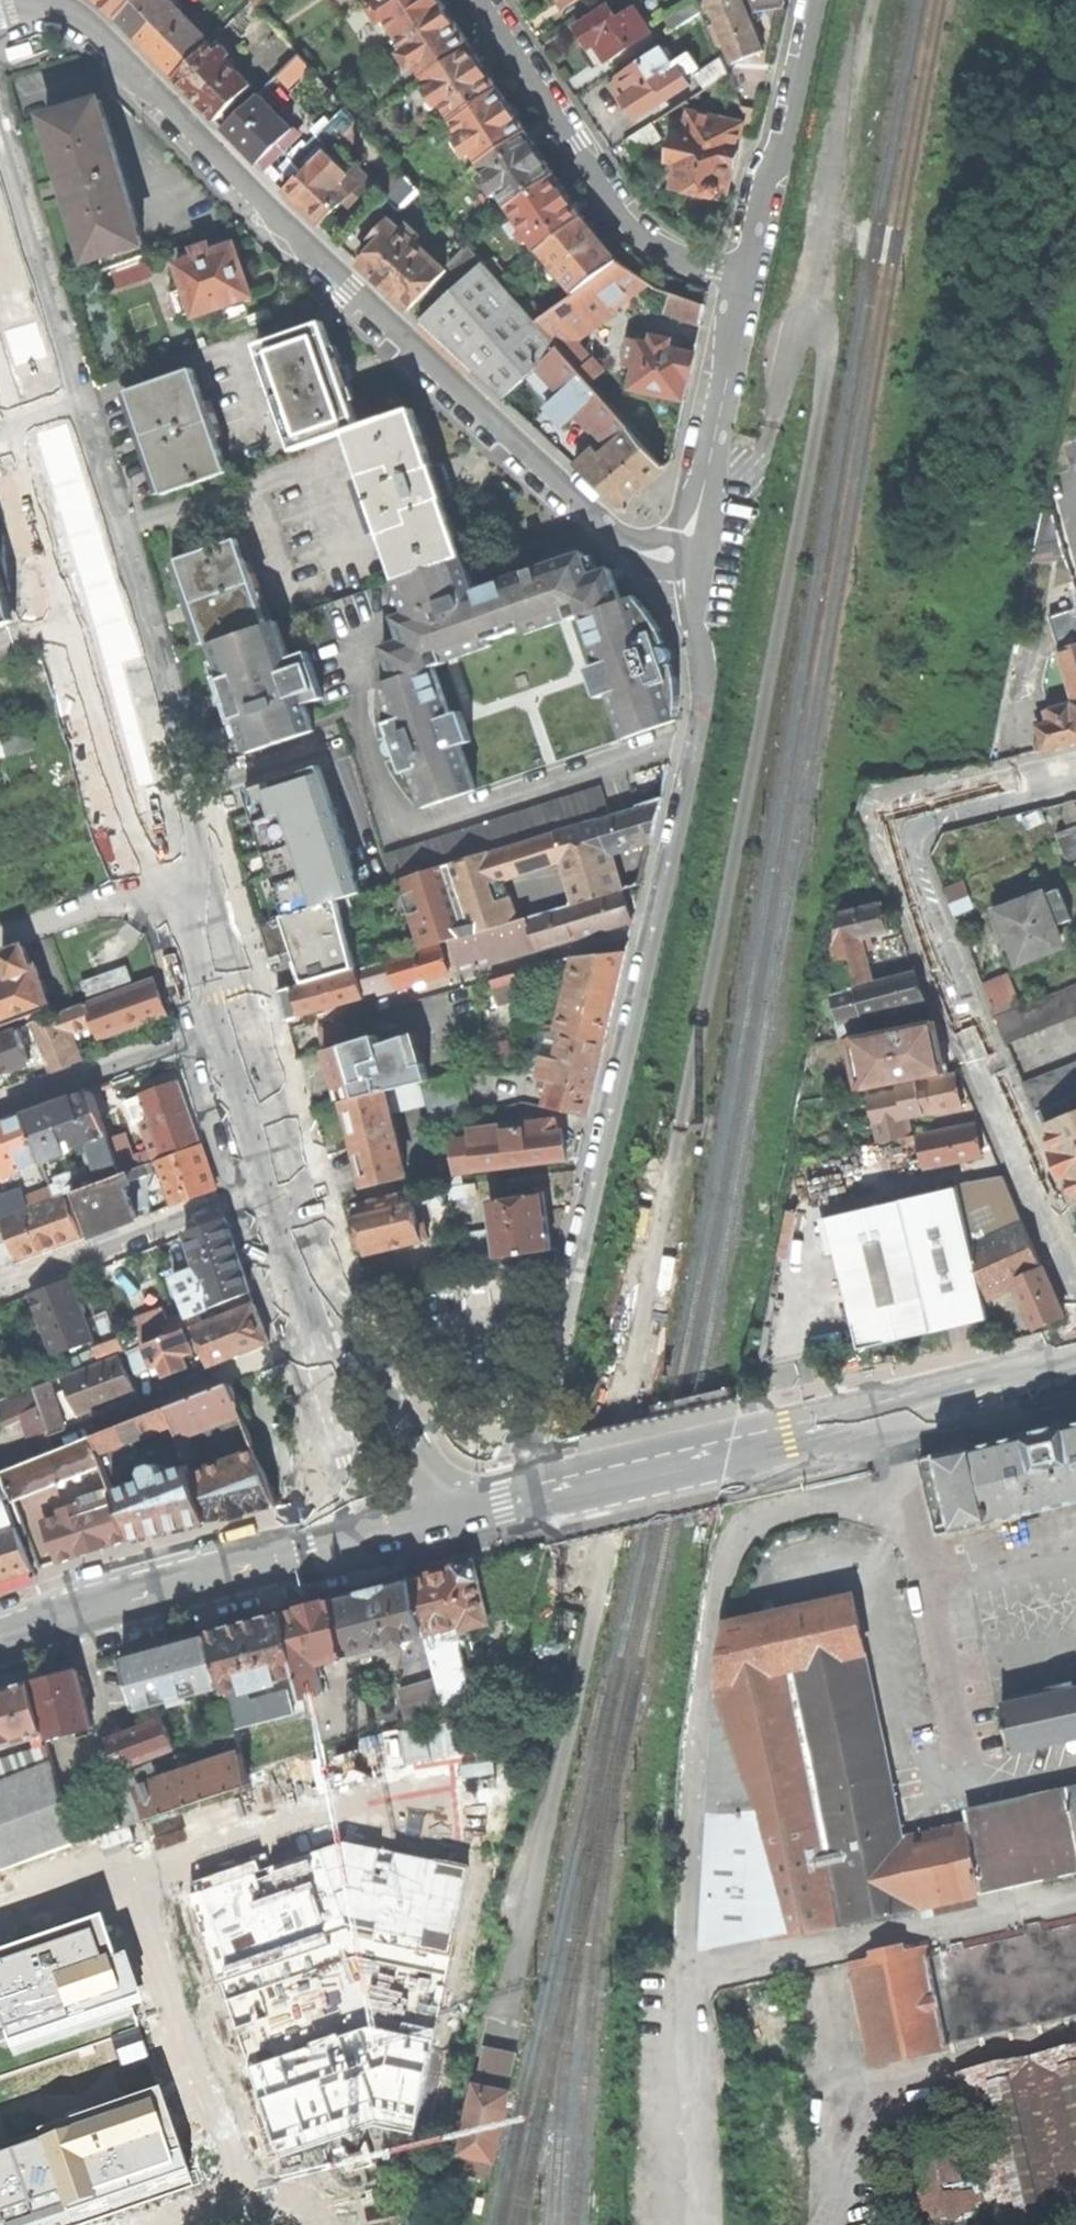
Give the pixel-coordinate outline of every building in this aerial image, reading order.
[(120,18),(138,0),(102,0),(120,18)] [(177,77),(213,42),(172,0),(138,0),(120,18),(148,47),(177,77)] [(380,3),(375,6),(386,24),(392,20),(401,35),(448,5),(445,0),(378,0),(380,3)] [(705,12),(698,0),(691,0),(668,14),(676,28),(705,12)] [(734,61),(749,56),(765,49),(750,13),(745,0),(712,0),(710,1),(734,61)] [(750,13),(786,7),(787,0),(745,0),(750,13)] [(232,22),(244,36),(267,14),(260,6),(255,1),(232,22)] [(460,25),(448,5),(401,35),(410,49),(406,52),(416,69),(421,66),(427,76),(428,76),(474,46),(460,25)] [(637,9),(627,15),(621,19),(614,10),(612,5),(579,26),(586,37),(592,46),(593,46),(599,42),(610,59),(652,32),(637,9)] [(621,19),(627,15),(621,6),(614,10),(621,19)] [(198,98),(218,120),(254,85),(223,54),(228,48),(225,44),(220,49),(213,42),(177,77),(198,98)] [(604,63),(610,59),(599,42),(593,46),(604,63)] [(488,68),(474,46),(428,76),(435,87),(430,90),(436,99),(441,97),(456,119),(502,89),(488,68)] [(663,50),(622,77),(632,93),(625,97),(627,99),(639,118),(692,84),(687,76),(701,67),(691,52),(673,64),(663,50)] [(280,74),(291,86),(312,65),(301,53),(280,74)] [(701,72),(709,85),(730,72),(722,58),(701,72)] [(704,88),(709,85),(701,72),(696,74),(704,88)] [(632,93),(622,77),(615,81),(625,97),(632,93)] [(516,110),(502,89),(456,119),(466,136),(462,138),(473,155),(477,152),(484,162),(530,131),(516,110)] [(241,143),(259,162),(295,128),(261,92),(226,127),(241,143)] [(91,260),(143,244),(104,115),(100,100),(48,115),(55,138),(54,139),(59,157),(67,185),(82,237),(84,237),(91,260)] [(686,134),(678,132),(672,159),(681,161),(676,184),(692,187),(729,195),(745,122),(691,111),(686,134)] [(352,126),(362,136),(369,129),(359,118),(352,126)] [(664,137),(654,121),(626,139),(636,155),(664,137)] [(338,159),(362,136),(352,126),(328,148),(338,159)] [(301,134),(295,128),(259,162),(266,169),(301,134)] [(543,152),(530,131),(484,162),(491,173),(486,176),(497,194),(502,191),(512,206),(558,174),(543,152)] [(295,154),(308,168),(318,158),(327,150),(314,136),(295,154)] [(318,158),(342,182),(352,173),(338,159),(328,148),(327,150),(318,158)] [(320,225),(353,194),(342,182),(318,158),(308,168),(286,189),(301,205),(320,225)] [(375,183),(387,195),(408,174),(396,161),(375,183)] [(363,184),(352,173),(342,182),(353,194),(363,184)] [(387,195),(400,209),(422,187),(408,174),(387,195)] [(529,231),(523,235),(529,243),(534,240),(541,250),(544,249),(587,217),(573,197),(558,174),(512,206),(520,217),(529,231)] [(393,217),(373,239),(380,245),(369,257),(362,264),(383,283),(410,309),(449,269),(393,217)] [(518,238),(523,235),(529,231),(520,217),(509,224),(518,238)] [(603,237),(587,217),(544,249),(578,292),(622,260),(603,237)] [(380,245),(373,239),(362,250),(369,257),(380,245)] [(195,315),(252,296),(245,275),(234,245),(211,253),(208,244),(194,249),(197,257),(177,264),(185,287),(170,292),(178,316),(193,311),(195,315)] [(452,265),(465,280),(487,260),(471,244),(452,265)] [(474,368),(533,313),(487,260),(465,280),(423,320),(474,368)] [(559,342),(648,278),(622,260),(578,292),(539,320),(559,342)] [(663,289),(648,278),(559,342),(562,346),(568,352),(579,342),(584,348),(663,289)] [(706,304),(680,294),(674,315),(701,324),(706,304)] [(539,320),(533,313),(474,368),(507,398),(519,388),(541,366),(562,346),(559,342),(539,320)] [(260,343),(296,448),(349,430),(361,425),(353,400),(359,398),(352,378),(345,380),(343,374),(341,367),(348,365),(340,344),(334,346),(325,320),(260,343)] [(645,342),(647,333),(638,331),(636,340),(645,342)] [(682,341),(647,333),(645,342),(636,340),(633,340),(628,363),(639,365),(634,387),(685,398),(690,376),(695,353),(680,349),(682,341)] [(605,371),(584,348),(579,342),(568,352),(593,381),(605,371)] [(563,391),(580,410),(584,407),(603,392),(593,381),(568,352),(562,346),(541,366),(563,391)] [(134,407),(164,494),(228,472),(217,437),(223,435),(211,400),(205,402),(194,367),(128,389),(134,407)] [(568,424),(582,412),(580,410),(563,391),(549,403),(568,424)] [(584,407),(617,443),(635,427),(603,392),(584,407)] [(349,430),(400,578),(406,576),(465,556),(445,499),(456,495),(451,478),(445,462),(434,466),(414,407),(361,425),(349,430)] [(613,447),(617,443),(584,407),(580,410),(582,412),(588,418),(594,425),(609,442),(613,447)] [(609,442),(594,425),(590,428),(605,446),(609,442)] [(668,465),(635,427),(617,443),(613,447),(605,455),(585,471),(621,504),(645,484),(668,465)] [(585,471),(605,455),(598,448),(578,464),(585,471)] [(1067,560),(1052,511),(1044,509),(1032,563),(1067,560)] [(209,641),(209,644),(214,642),(270,623),(241,538),(181,559),(182,561),(175,563),(182,584),(202,643),(209,641)] [(573,618),(586,613),(623,600),(612,568),(593,574),(586,551),(477,588),(466,556),(465,556),(406,576),(417,609),(397,615),(405,638),(386,644),(397,678),(383,683),(384,686),(381,687),(381,702),(382,712),(385,723),(382,724),(384,728),(390,725),(395,742),(391,742),(386,747),(386,751),(388,755),(392,757),(396,757),(400,756),(405,770),(398,772),(399,776),(401,776),(404,780),(412,792),(425,807),(479,789),(457,725),(436,665),(450,661),(450,659),(452,658),(468,653),(494,644),(493,639),(525,628),(526,632),(552,623),(564,619),(573,616),(573,618)] [(16,621),(2,576),(0,568),(0,626),(16,621)] [(636,596),(623,600),(586,613),(603,663),(592,667),(602,696),(613,692),(627,737),(680,719),(680,715),(681,715),(681,704),(679,691),(676,680),(678,679),(676,676),(670,679),(665,663),(669,661),(672,657),(671,652),(669,649),(665,647),(660,647),(655,634),(662,632),(661,629),(659,629),(654,619),(648,609),(640,599),(637,599),(636,596)] [(1075,645),(1075,607),(1074,607),(1074,610),(1051,617),(1061,649),(1075,645)] [(241,721),(251,752),(317,730),(306,698),(326,692),(309,644),(290,651),(280,620),(270,623),(214,642),(224,673),(218,675),(221,685),(234,724),(241,721)] [(1075,684),(1075,645),(1061,649),(1071,686),(1075,684)] [(1052,708),(1053,710),(1047,711),(1050,721),(1037,724),(1045,752),(1067,746),(1075,743),(1075,701),(1052,708)] [(267,847),(341,824),(334,802),(322,764),(248,787),(256,812),(267,847)] [(603,785),(386,854),(394,882),(404,878),(449,865),(496,850),(556,832),(611,813),(603,785)] [(638,804),(639,806),(650,841),(653,840),(657,823),(663,796),(638,804)] [(343,799),(334,802),(341,824),(362,890),(371,888),(343,799)] [(650,841),(639,806),(600,818),(611,853),(650,841)] [(611,853),(600,818),(559,831),(556,832),(565,860),(578,902),(622,889),(616,870),(611,853)] [(362,890),(341,824),(267,847),(288,914),(286,914),(287,916),(297,949),(325,941),(349,933),(338,898),(362,890)] [(1072,867),(1075,866),(1075,828),(1059,835),(1072,867)] [(565,860),(556,832),(496,850),(505,879),(565,860)] [(505,879),(496,850),(449,865),(470,934),(517,920),(505,879)] [(470,934),(449,865),(404,878),(425,947),(453,939),(470,934)] [(956,913),(972,907),(962,881),(946,888),(956,913)] [(1059,887),(1042,894),(1056,927),(1073,920),(1059,887)] [(578,902),(573,903),(582,935),(634,920),(629,903),(624,888),(622,889),(578,902)] [(1056,927),(1042,894),(1002,911),(1009,930),(1021,957),(1061,939),(1056,927)] [(463,972),(582,935),(573,903),(517,920),(470,934),(453,939),(463,972)] [(843,914),(838,945),(863,938),(873,936),(890,931),(887,919),(883,904),(843,914)] [(297,949),(287,916),(260,924),(271,958),(297,949)] [(349,933),(325,941),(335,972),(359,964),(349,933)] [(873,936),(863,938),(869,962),(880,959),(873,936)] [(869,962),(863,938),(838,945),(835,946),(846,987),(874,980),(869,962)] [(1064,946),(1061,939),(1021,957),(1024,963),(1064,946)] [(335,972),(325,941),(297,949),(303,966),(307,981),(335,972)] [(51,1007),(43,985),(36,965),(31,967),(24,945),(1,953),(9,975),(0,978),(0,1027),(51,1007)] [(444,946),(391,961),(396,978),(398,987),(431,978),(451,972),(444,946)] [(628,950),(582,954),(565,1029),(607,1040),(618,994),(628,950)] [(577,954),(555,960),(552,980),(570,981),(577,954)] [(582,954),(577,954),(570,981),(559,1028),(565,1029),(582,954)] [(79,976),(86,996),(132,980),(125,960),(79,976)] [(552,980),(555,960),(514,972),(519,989),(552,980)] [(359,970),(364,988),(396,978),(391,961),(387,962),(359,970)] [(285,1020),(366,996),(364,988),(359,970),(296,988),(294,983),(275,989),(281,1007),(285,1020)] [(917,973),(857,989),(864,1016),(870,1015),(924,1001),(920,986),(917,973)] [(984,988),(997,1018),(1025,1007),(1012,976),(984,988)] [(398,987),(396,978),(364,988),(366,996),(398,987)] [(139,1023),(166,1013),(155,981),(89,1004),(87,1000),(63,1009),(63,1011),(31,1023),(50,1070),(82,1059),(73,1034),(96,1026),(100,1037),(139,1023)] [(1008,1045),(1075,1017),(1075,985),(1025,1007),(997,1018),(1008,1045)] [(843,1022),(864,1016),(857,989),(857,987),(835,992),(842,1019),(843,1022)] [(843,1039),(846,1039),(874,1033),(870,1015),(864,1016),(843,1022),(842,1019),(838,1020),(843,1039)] [(320,1028),(327,1050),(352,1043),(346,1020),(320,1028)] [(857,1092),(871,1088),(884,1086),(899,1083),(917,1079),(947,1073),(941,1045),(939,1032),(936,1020),(874,1033),(846,1039),(857,1092)] [(29,1062),(17,1029),(0,1035),(0,1073),(6,1071),(29,1062)] [(565,1029),(557,1062),(553,1080),(550,1093),(593,1103),(600,1072),(607,1040),(565,1029)] [(363,1083),(424,1065),(415,1034),(379,1044),(376,1035),(352,1043),(327,1050),(330,1063),(334,1074),(345,1076),(353,1076),(361,1075),(363,1083)] [(553,1080),(557,1062),(544,1059),(540,1076),(553,1080)] [(1047,1129),(1075,1117),(1075,1064),(1026,1085),(1044,1130),(1047,1129)] [(428,1080),(424,1065),(363,1083),(361,1075),(353,1076),(345,1076),(334,1074),(337,1085),(343,1083),(347,1099),(387,1090),(424,1081),(428,1080)] [(428,1080),(424,1081),(429,1103),(434,1126),(474,1117),(463,1072),(428,1080)] [(957,1074),(917,1082),(924,1113),(963,1105),(960,1089),(957,1074)] [(917,1079),(899,1083),(901,1092),(906,1114),(924,1113),(917,1082),(917,1079)] [(127,1101),(135,1125),(151,1119),(163,1154),(200,1141),(187,1107),(178,1081),(142,1094),(142,1095),(127,1101)] [(424,1081),(387,1090),(392,1112),(429,1103),(424,1081)] [(341,1100),(347,1099),(343,1083),(337,1085),(341,1100)] [(899,1083),(884,1086),(886,1095),(901,1092),(899,1083)] [(886,1095),(884,1086),(871,1088),(873,1098),(886,1095)] [(9,1119),(9,1121),(25,1165),(40,1159),(40,1161),(70,1151),(69,1149),(75,1147),(73,1140),(87,1134),(97,1163),(77,1171),(73,1178),(52,1187),(55,1196),(74,1190),(121,1172),(92,1089),(67,1099),(9,1119)] [(356,1139),(366,1183),(407,1173),(392,1112),(387,1090),(347,1099),(356,1139)] [(906,1114),(901,1092),(886,1095),(873,1098),(878,1120),(906,1114)] [(910,1134),(906,1114),(878,1120),(879,1127),(882,1139),(910,1134)] [(526,1126),(515,1128),(474,1133),(472,1133),(473,1137),(473,1141),(559,1130),(557,1117),(525,1120),(526,1126)] [(1047,1129),(1057,1153),(1055,1154),(1061,1168),(1064,1176),(1067,1175),(1075,1197),(1075,1117),(1047,1129)] [(25,1165),(9,1121),(0,1124),(0,1175),(25,1165)] [(978,1124),(919,1137),(920,1144),(925,1167),(984,1155),(981,1140),(978,1124)] [(559,1130),(473,1141),(475,1155),(477,1169),(579,1157),(582,1143),(586,1127),(559,1130)] [(882,1139),(879,1127),(844,1135),(846,1148),(882,1140),(882,1139)] [(473,1141),(473,1137),(453,1139),(455,1158),(475,1155),(473,1141)] [(920,1144),(919,1137),(903,1140),(904,1147),(920,1144)] [(200,1144),(151,1162),(153,1168),(160,1166),(173,1202),(201,1192),(215,1187),(200,1144)] [(124,1179),(146,1170),(144,1164),(121,1172),(124,1179)] [(138,1218),(124,1179),(121,1172),(74,1190),(90,1236),(114,1227),(138,1218)] [(963,1186),(977,1243),(1025,1222),(1005,1176),(962,1184),(963,1186)] [(450,1198),(477,1195),(475,1181),(448,1184),(450,1198)] [(866,1347),(991,1317),(986,1293),(988,1292),(977,1243),(963,1186),(835,1216),(866,1347)] [(373,1205),(403,1197),(401,1190),(371,1197),(373,1205)] [(0,1201),(0,1217),(27,1207),(23,1193),(0,1201)] [(505,1256),(559,1248),(555,1221),(551,1194),(497,1202),(505,1256)] [(413,1195),(403,1197),(373,1205),(358,1209),(362,1230),(359,1231),(355,1237),(356,1240),(359,1248),(362,1248),(363,1250),(367,1249),(367,1252),(430,1237),(426,1221),(420,1223),(413,1195)] [(79,1235),(65,1197),(5,1219),(3,1219),(0,1220),(0,1233),(7,1230),(18,1258),(52,1246),(79,1235)] [(175,1316),(180,1329),(184,1327),(195,1323),(202,1320),(199,1311),(227,1300),(230,1309),(253,1300),(240,1261),(225,1219),(187,1233),(198,1266),(175,1275),(189,1310),(175,1316)] [(1045,1267),(1025,1222),(977,1243),(988,1292),(1017,1279),(1045,1267)] [(465,1263),(493,1258),(488,1229),(460,1233),(465,1263)] [(397,1273),(426,1269),(423,1249),(394,1253),(397,1273)] [(1066,1316),(1045,1267),(1017,1279),(1038,1328),(1052,1322),(1066,1316)] [(54,1354),(93,1339),(69,1276),(49,1284),(31,1292),(54,1354)] [(269,1341),(255,1304),(196,1326),(195,1323),(184,1327),(189,1340),(199,1336),(210,1364),(240,1352),(269,1341)] [(104,1339),(118,1334),(109,1309),(95,1314),(104,1339)] [(180,1329),(143,1343),(152,1367),(162,1364),(166,1376),(177,1372),(187,1368),(182,1355),(193,1351),(189,1340),(184,1327),(180,1329)] [(93,1346),(99,1358),(125,1348),(120,1336),(93,1346)] [(142,1347),(128,1352),(136,1373),(150,1367),(142,1347)] [(120,1355),(63,1377),(79,1414),(108,1403),(136,1392),(120,1355)] [(840,1380),(841,1385),(864,1379),(862,1370),(845,1374),(839,1376),(840,1380)] [(51,1379),(36,1385),(42,1405),(48,1429),(50,1434),(65,1429),(51,1379)] [(18,1389),(25,1387),(22,1380),(15,1383),(18,1389)] [(182,1443),(249,1418),(234,1380),(168,1406),(175,1426),(182,1443)] [(0,1401),(0,1421),(11,1417),(18,1437),(38,1430),(39,1432),(48,1429),(42,1405),(40,1406),(34,1388),(0,1401)] [(94,1435),(105,1464),(124,1457),(138,1452),(134,1442),(175,1426),(168,1406),(94,1435)] [(1030,1413),(1029,1409),(1006,1414),(1008,1423),(1025,1419),(1031,1417),(1030,1413)] [(1042,1430),(922,1459),(939,1533),(953,1530),(955,1531),(994,1522),(995,1520),(1075,1501),(1075,1422),(1042,1430)] [(10,1492),(14,1501),(58,1483),(105,1464),(94,1435),(36,1458),(8,1469),(2,1471),(10,1492)] [(2,1454),(8,1469),(36,1458),(30,1443),(2,1454)] [(277,1492),(261,1452),(192,1471),(210,1520),(228,1516),(229,1518),(238,1516),(246,1514),(245,1512),(281,1503),(277,1492)] [(146,1471),(148,1479),(115,1491),(133,1537),(153,1533),(154,1535),(160,1534),(159,1531),(170,1529),(210,1520),(192,1471),(190,1465),(165,1473),(163,1466),(157,1463),(149,1465),(146,1471)] [(10,1492),(2,1471),(0,1472),(0,1496),(10,1492)] [(96,1549),(133,1537),(115,1491),(114,1486),(93,1493),(98,1508),(93,1510),(89,1498),(62,1506),(66,1518),(46,1525),(57,1561),(90,1551),(91,1553),(94,1552),(96,1551),(96,1549)] [(31,1569),(6,1504),(0,1506),(0,1582),(0,1583),(6,1581),(6,1579),(7,1578),(10,1576),(31,1569)] [(444,1570),(412,1578),(427,1635),(463,1625),(465,1630),(491,1622),(475,1561),(444,1570)] [(376,1588),(343,1597),(357,1651),(361,1665),(374,1661),(373,1655),(409,1645),(402,1689),(411,1722),(447,1711),(426,1638),(427,1635),(412,1578),(376,1588)] [(1071,1801),(1071,1799),(903,1835),(896,1803),(854,1594),(755,1616),(729,1622),(720,1683),(711,1815),(704,1950),(778,1935),(785,1978),(853,1962),(858,1987),(873,2061),(890,2057),(1075,2016),(1075,1923),(930,1955),(927,1943),(852,1959),(843,1921),(1075,1870),(1075,1800),(1071,1801)] [(299,1670),(304,1691),(306,1697),(324,1693),(317,1666),(328,1663),(327,1659),(357,1651),(343,1597),(313,1605),(283,1612),(299,1670)] [(244,1623),(209,1632),(223,1685),(228,1703),(238,1739),(265,1732),(258,1705),(250,1707),(244,1685),(252,1683),(254,1689),(262,1687),(260,1681),(299,1670),(283,1612),(244,1623)] [(122,1656),(138,1709),(184,1696),(186,1702),(193,1700),(192,1695),(223,1685),(209,1632),(165,1644),(122,1656)] [(457,1643),(431,1650),(446,1706),(473,1698),(457,1643)] [(52,1675),(34,1680),(49,1739),(93,1727),(77,1669),(52,1675)] [(44,1733),(31,1680),(8,1687),(0,1690),(0,1746),(44,1733)] [(1075,1737),(1075,1689),(1002,1705),(1011,1747),(1012,1751),(1075,1737)] [(304,1691),(279,1696),(275,1712),(280,1728),(312,1720),(306,1697),(304,1691)] [(93,1817),(69,1824),(74,1844),(249,1783),(238,1739),(228,1703),(209,1708),(222,1759),(159,1779),(154,1763),(112,1781),(117,1794),(89,1803),(93,1817)] [(122,1733),(108,1738),(119,1768),(175,1748),(164,1718),(122,1733)] [(0,1780),(0,1870),(74,1844),(69,1824),(52,1761),(0,1780)] [(344,1842),(196,1892),(221,1981),(340,1946),(445,1968),(464,1865),(344,1842)] [(0,1958),(0,2080),(141,2031),(103,1922),(0,1958)] [(340,1946),(221,1981),(249,2067),(364,2029),(431,2041),(445,1968),(340,1946)] [(364,2029),(249,2067),(274,2156),(374,2126),(408,2131),(431,2041),(364,2029)] [(481,2085),(510,2092),(518,2056),(488,2050),(481,2085)] [(909,2224),(1047,2224),(1075,2218),(1075,2053),(960,2079),(974,2143),(896,2160),(909,2224)] [(514,2092),(510,2092),(481,2085),(477,2084),(461,2156),(466,2157),(497,2164),(499,2164),(505,2132),(514,2092)] [(0,2152),(0,2224),(83,2224),(194,2188),(164,2097),(0,2152)] [(493,2180),(497,2164),(466,2157),(462,2173),(493,2180)]
